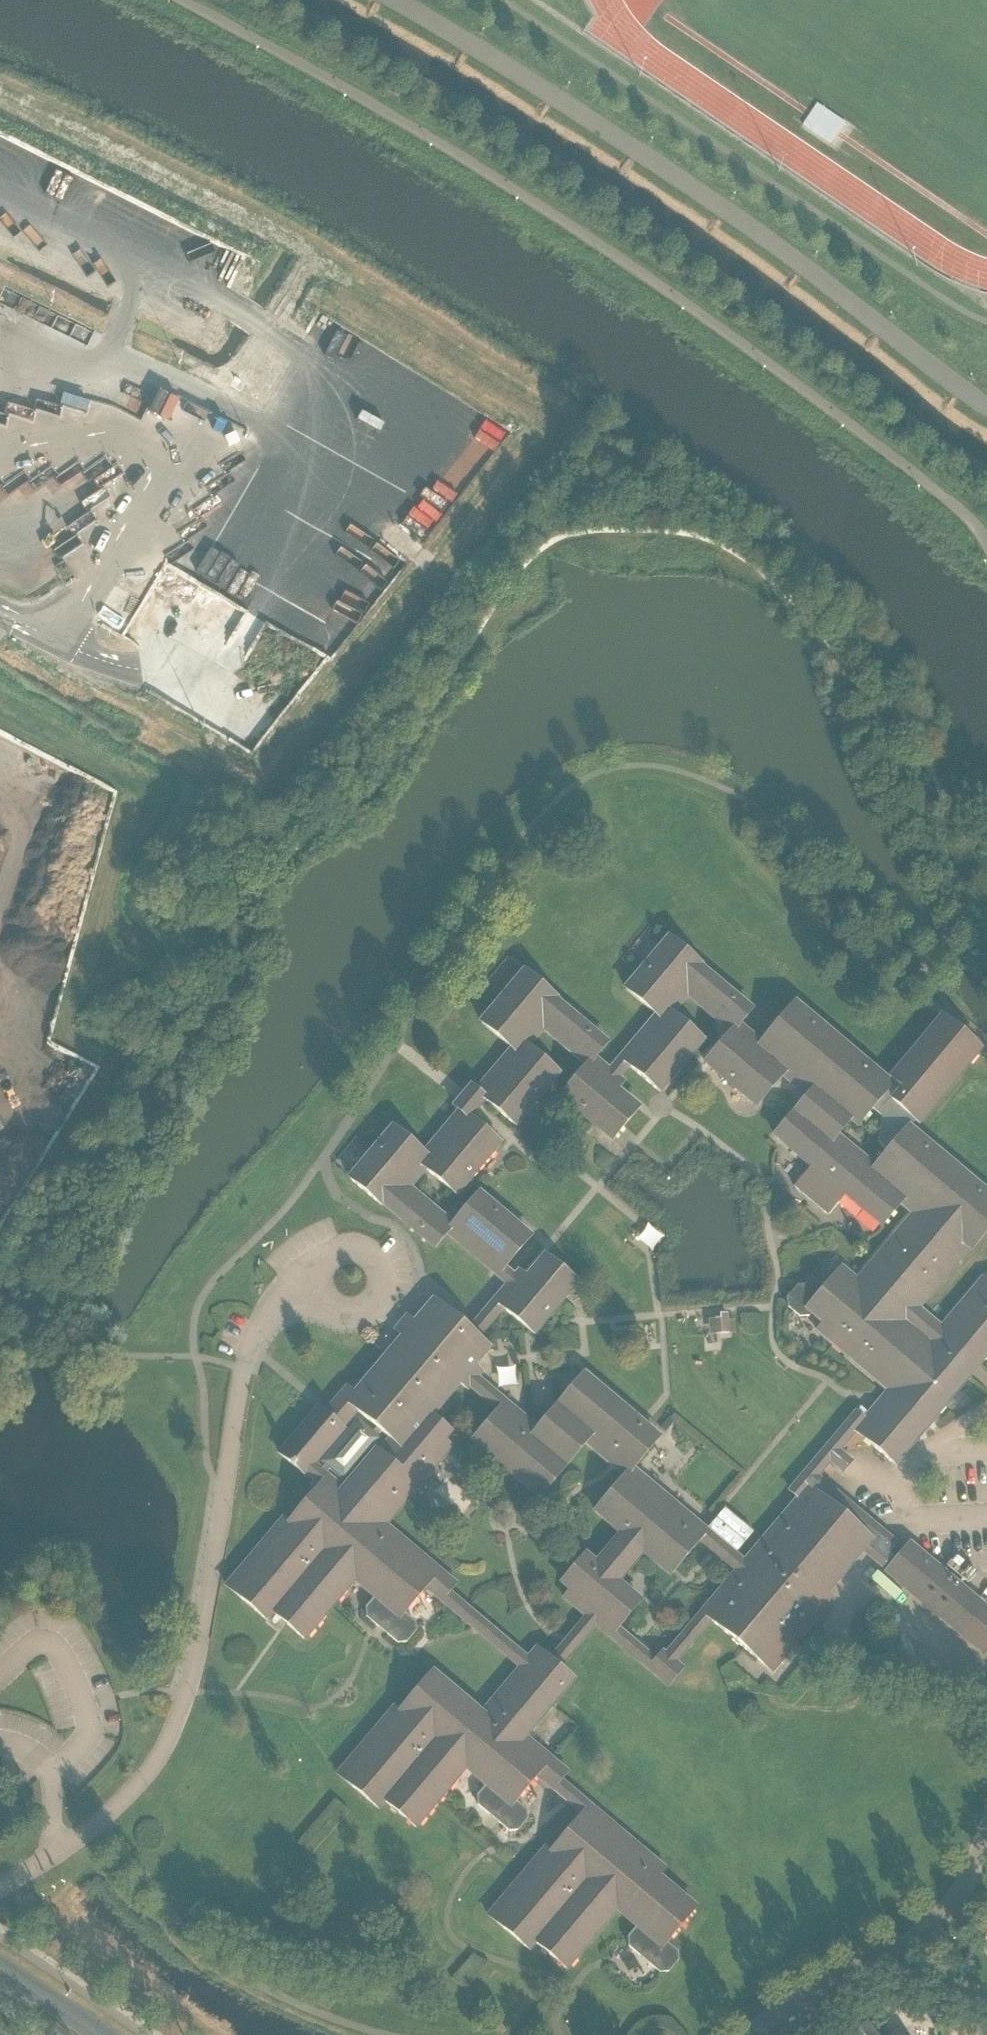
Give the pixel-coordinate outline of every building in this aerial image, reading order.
[(88,407),(91,396),(64,390),(62,401),(88,407)] [(14,474),(23,493),(36,487),(27,468),(14,474)] [(971,1249),(986,1230),(986,1193),(909,1127),(915,1120),(918,1122),(980,1049),(942,1017),(888,1081),(794,1002),(761,1042),(739,1023),(751,1010),(698,966),(700,964),(669,937),(625,989),(655,1014),(609,1069),(595,1057),(606,1043),(554,999),(555,997),(524,971),(481,1022),(511,1048),(476,1090),(471,1086),(454,1106),(459,1110),(423,1152),(393,1127),(349,1178),(381,1205),(382,1203),(434,1247),(446,1233),(506,1284),(468,1330),(433,1300),(414,1323),(406,1316),(401,1322),(395,1328),(404,1335),(354,1394),(346,1387),(324,1413),(318,1407),(279,1453),(305,1475),(306,1473),(321,1484),(288,1523),(282,1518),(226,1585),(266,1620),(272,1612),(303,1638),(354,1579),(375,1597),(366,1608),(366,1616),(398,1642),(406,1642),(415,1631),(414,1622),(403,1613),(425,1587),(520,1667),(481,1713),(432,1672),(399,1711),(402,1714),(345,1781),(377,1808),(384,1800),(415,1827),(465,1767),(486,1785),(477,1796),(478,1804),(509,1830),(517,1830),(526,1819),(526,1810),(515,1801),(536,1775),(581,1814),(550,1852),(552,1855),(496,1922),(528,1949),(534,1942),(566,1968),(616,1908),(637,1926),(628,1937),(629,1946),(660,1972),(668,1971),(677,1960),(677,1952),(666,1942),(695,1907),(658,1876),(664,1867),(560,1779),(567,1771),(525,1735),(573,1679),(559,1667),(595,1624),(667,1685),(682,1667),(675,1661),(710,1619),(757,1659),(771,1671),(832,1597),(826,1592),(861,1550),(983,1653),(986,1649),(986,1609),(909,1543),(895,1560),(888,1554),(897,1543),(818,1476),(830,1462),(838,1469),(847,1457),(839,1450),(855,1431),(894,1463),(986,1352),(986,1283),(982,1278),(941,1327),(918,1308),(969,1247),(971,1249)] [(735,1313),(712,1314),(712,1331),(736,1330),(735,1313)] [(968,1582),(976,1572),(955,1554),(946,1564),(968,1582)]
